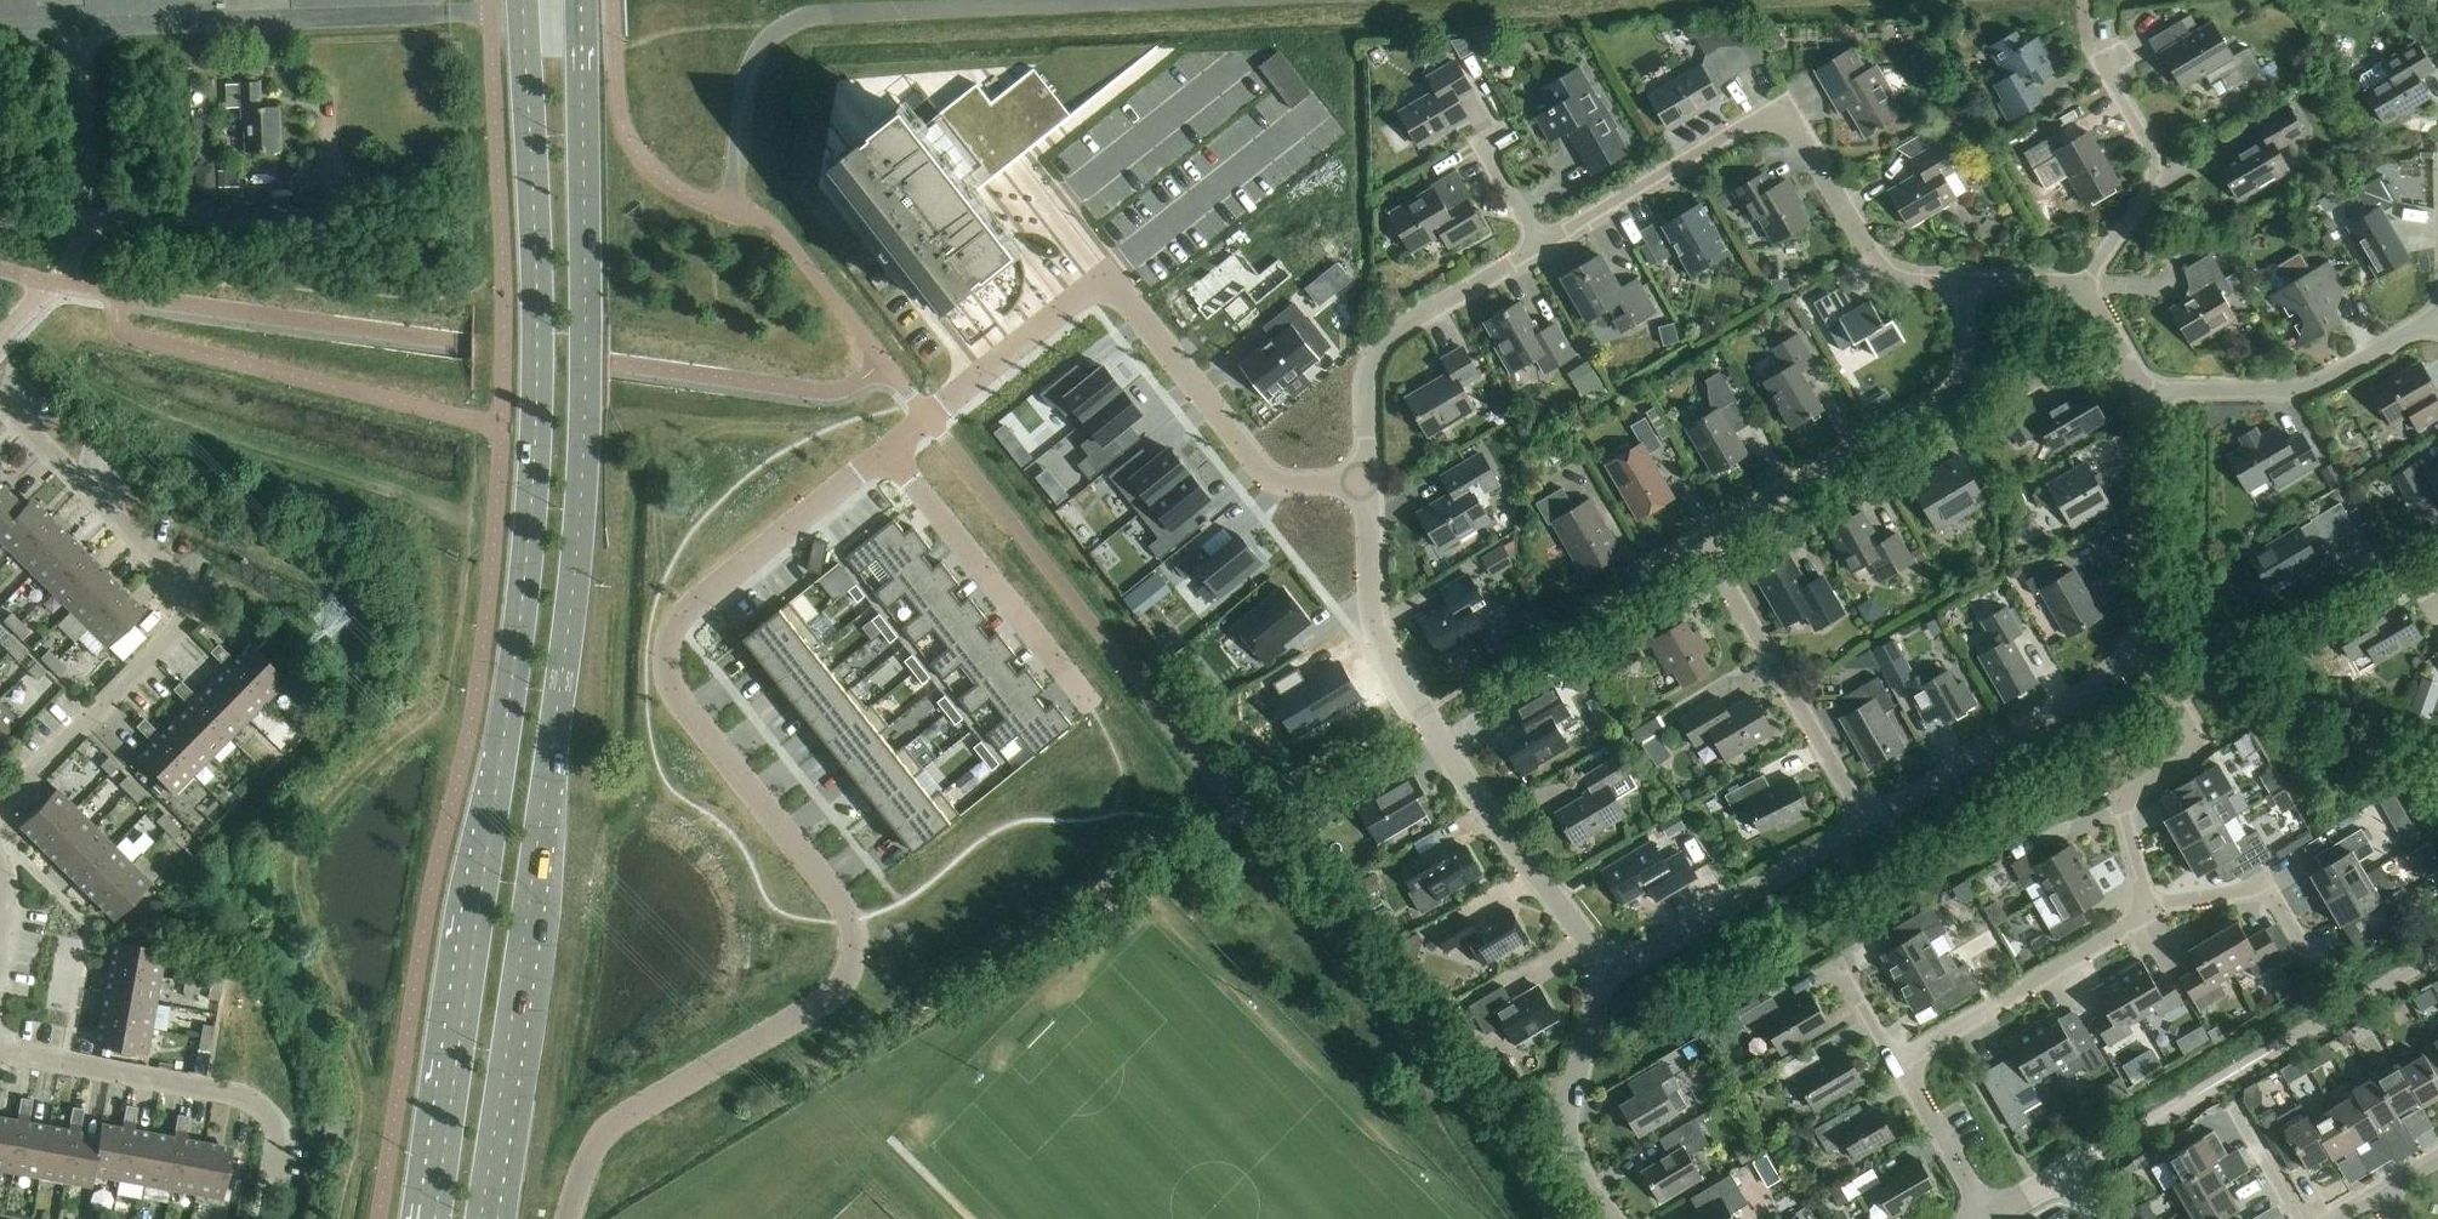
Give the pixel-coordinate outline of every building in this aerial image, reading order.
[(2205,76),(2218,99),(2262,73),(2248,48),(2232,58),(2212,23),(2190,36),(2181,21),(2148,41),(2157,56),(2162,54),(2183,89),(2205,76)] [(2043,58),(2048,55),(2038,37),(2023,46),(2015,32),(1989,48),(2006,78),(1994,85),(2003,100),(1997,104),(2009,122),(2042,102),(2033,86),(2053,74),(2043,58)] [(1777,33),(1766,40),(1773,51),(1779,47),(1781,39),(1777,33)] [(1486,40),(1473,47),(1480,60),(1488,56),(1491,48),(1486,40)] [(2428,99),(2418,81),(2432,72),(2415,43),(2382,63),(2382,64),(2361,76),(2359,82),(2384,125),(2428,99)] [(1703,72),(1700,67),(1650,97),(1669,129),(1719,100),(1713,89),(1753,66),(1741,46),(1720,47),(1706,55),(1712,66),(1703,72)] [(1848,109),(1866,139),(1903,116),(1886,87),(1888,86),(1877,68),(1867,74),(1853,51),(1815,73),(1840,114),(1848,109)] [(1278,52),(1258,68),(1292,110),(1311,94),(1278,52)] [(1456,99),(1471,90),(1455,62),(1428,78),(1436,92),(1400,113),(1419,146),(1467,118),(1456,99)] [(1536,119),(1550,143),(1567,133),(1592,175),(1629,153),(1615,129),(1617,128),(1600,98),(1595,101),(1589,90),(1591,88),(1579,68),(1542,90),(1553,109),(1536,119)] [(863,141),(829,168),(943,312),(977,285),(1016,254),(971,197),(1071,118),(1033,70),(992,103),(977,85),(941,114),(919,131),(902,110),(863,141)] [(242,128),(245,128),(246,153),(281,152),(279,105),(260,106),(259,81),(241,82),(242,128)] [(2218,167),(2237,200),(2288,170),(2275,149),(2288,141),(2289,143),(2304,134),(2288,107),(2256,126),(2264,140),(2218,167)] [(2056,157),(2084,205),(2119,184),(2089,133),(2060,149),(2053,136),(2024,154),(2033,170),(2056,157)] [(1888,194),(1908,227),(1956,198),(1943,178),(1953,172),(1938,145),(1913,160),(1921,174),(1888,194)] [(216,192),(215,166),(197,167),(198,193),(216,192)] [(217,172),(218,188),(239,188),(239,171),(217,172)] [(1432,193),(1388,219),(1408,252),(1438,234),(1447,248),(1482,228),(1466,201),(1465,202),(1460,194),(1466,190),(1455,171),(1429,186),(1432,193)] [(1792,197),(1796,195),(1787,181),(1772,189),(1764,174),(1733,192),(1751,222),(1759,217),(1775,244),(1809,224),(1792,197)] [(2346,226),(2376,277),(2409,258),(2382,213),(2397,204),(2380,175),(2354,190),(2368,213),(2346,226)] [(1731,206),(1724,194),(1716,199),(1723,211),(1731,206)] [(1640,233),(1658,263),(1677,252),(1691,276),(1729,254),(1700,205),(1666,224),(1663,219),(1640,233)] [(2002,232),(2000,237),(2001,242),(2006,244),(2011,243),(2014,238),(2012,233),(2007,230),(2002,232)] [(1239,250),(1189,290),(1201,306),(1197,309),(1207,321),(1245,291),(1257,305),(1292,277),(1279,260),(1259,275),(1239,250)] [(2277,267),(2288,285),(2269,296),(2274,306),(2283,308),(2289,318),(2298,312),(2303,321),(2294,326),(2300,336),(2297,344),(2300,348),(2341,324),(2328,300),(2344,291),(2327,262),(2311,271),(2300,253),(2277,267)] [(2184,269),(2191,298),(2170,311),(2189,344),(2235,317),(2224,299),(2233,293),(2210,254),(2184,269)] [(1562,279),(1587,322),(1608,309),(1622,332),(1655,313),(1636,281),(1620,290),(1600,256),(1562,279)] [(1350,281),(1337,265),(1326,275),(1338,290),(1350,281)] [(1870,301),(1851,313),(1846,304),(1851,302),(1842,287),(1814,304),(1827,327),(1842,351),(1853,345),(1865,338),(1876,358),(1905,341),(1892,320),(1884,325),(1870,301)] [(1485,324),(1497,344),(1496,348),(1511,373),(1537,358),(1545,373),(1574,356),(1555,325),(1537,335),(1519,304),(1485,324)] [(1300,371),(1329,348),(1295,305),(1265,328),(1276,341),(1244,366),(1268,397),(1283,384),(1294,397),(1310,384),(1300,371)] [(1763,383),(1790,429),(1823,409),(1801,372),(1815,363),(1798,334),(1772,349),(1785,370),(1763,383)] [(1406,400),(1428,436),(1474,409),(1461,387),(1479,377),(1462,348),(1442,360),(1450,374),(1406,400)] [(1587,362),(1574,371),(1588,393),(1593,390),(1601,385),(1587,362)] [(2437,399),(2437,393),(2420,362),(2370,391),(2391,426),(2408,416),(2417,431),(2437,419),(2437,403),(2436,400),(2437,399)] [(1067,374),(1040,395),(1052,410),(1057,406),(1075,429),(1123,391),(1103,366),(1077,387),(1067,374)] [(1704,381),(1707,385),(1710,407),(1713,413),(1685,429),(1712,475),(1747,454),(1735,434),(1750,425),(1719,372),(1704,381)] [(2034,436),(2033,435),(2042,430),(2054,451),(2105,422),(2085,388),(2039,416),(2032,404),(2004,421),(2019,445),(2034,436)] [(1123,391),(1075,429),(1076,430),(1081,426),(1091,438),(1081,446),(1089,456),(1078,465),(1089,480),(1123,453),(1113,439),(1142,416),(1123,391)] [(1673,498),(1648,455),(1662,447),(1645,418),(1630,427),(1641,445),(1606,466),(1637,519),(1673,498)] [(1009,428),(997,437),(1008,451),(1019,442),(1009,428)] [(2227,457),(2248,491),(2272,477),(2279,488),(2317,465),(2300,435),(2286,443),(2277,428),(2260,438),(2255,429),(2240,439),(2245,447),(2227,457)] [(1132,458),(1109,477),(1139,514),(1189,474),(1170,450),(1142,472),(1132,458)] [(1452,495),(1419,514),(1439,549),(1460,537),(1463,541),(1476,534),(1473,529),(1491,519),(1477,497),(1498,484),(1481,455),(1442,478),(1452,495)] [(1985,502),(1958,456),(1943,465),(1944,467),(1934,473),(1937,478),(1914,491),(1937,530),(1985,502)] [(2410,502),(2433,489),(2437,497),(2437,469),(2430,473),(2422,459),(2394,475),(2410,502)] [(2345,479),(2334,463),(2320,472),(2330,488),(2345,479)] [(2032,495),(2040,508),(2054,499),(2070,526),(2093,512),(2094,514),(2110,505),(2086,464),(2032,495)] [(2356,480),(2367,473),(2363,467),(2352,474),(2356,480)] [(1189,474),(1139,514),(1159,539),(1149,547),(1159,560),(1190,535),(1179,523),(1209,499),(1189,474)] [(1060,485),(1049,494),(1058,506),(1069,497),(1060,485)] [(2006,495),(2013,507),(2026,500),(2019,488),(2006,495)] [(1536,504),(1549,526),(1553,523),(1584,576),(1621,554),(1590,501),(1575,510),(1562,489),(1536,504)] [(21,511),(20,510),(3,493),(0,495),(0,531),(21,511)] [(15,557),(49,522),(28,502),(20,510),(21,511),(0,531),(0,542),(15,557)] [(2326,547),(2356,530),(2339,503),(2247,558),(2259,577),(2260,576),(2267,588),(2295,571),(2297,575),(2319,562),(2307,543),(2319,535),(2326,547)] [(2359,509),(2351,513),(2358,526),(2366,522),(2359,509)] [(1844,560),(1844,563),(1846,567),(1849,568),(1852,572),(1871,561),(1882,580),(1913,562),(1896,534),(1880,544),(1862,512),(1828,532),(1844,560)] [(924,557),(932,551),(913,528),(905,534),(894,520),(846,558),(859,575),(878,560),(893,579),(922,555),(924,557)] [(15,557),(33,575),(67,541),(49,522),(15,557)] [(1221,598),(1262,565),(1239,535),(1211,558),(1201,546),(1175,568),(1185,580),(1198,570),(1221,598)] [(33,575),(52,593),(86,559),(67,541),(33,575)] [(813,573),(820,574),(828,544),(815,541),(808,570),(807,571),(813,573)] [(1503,547),(1482,559),(1489,572),(1502,564),(1505,571),(1514,566),(1503,547)] [(1926,558),(1920,548),(1911,553),(1917,564),(1926,558)] [(952,592),(960,586),(941,563),(933,569),(924,557),(922,555),(893,579),(874,594),(887,610),(906,595),(921,614),(950,590),(952,592)] [(1806,614),(1815,630),(1843,613),(1822,577),(1807,587),(1788,555),(1755,575),(1785,626),(1806,614)] [(52,593),(70,612),(104,577),(86,559),(52,593)] [(1926,559),(1918,564),(1923,573),(1931,568),(1926,559)] [(2020,564),(2008,566),(2010,579),(2017,578),(2021,571),(2020,564)] [(2036,594),(2063,639),(2101,616),(2074,571),(2066,575),(2060,564),(2047,569),(2021,585),(2029,598),(2036,594)] [(1420,622),(1440,656),(1483,630),(1473,612),(1486,605),(1468,576),(1441,592),(1449,605),(1420,622)] [(70,612),(88,630),(123,596),(104,577),(70,612)] [(865,597),(856,585),(849,591),(858,603),(865,597)] [(1139,588),(1124,600),(1135,614),(1151,602),(1139,588)] [(988,621),(970,598),(961,604),(952,592),(950,590),(921,614),(902,629),(915,645),(934,630),(949,649),(978,626),(980,628),(988,621)] [(1280,645),(1309,622),(1283,590),(1237,627),(1266,663),(1283,649),(1280,645)] [(123,596),(88,630),(107,649),(108,648),(109,647),(132,624),(134,622),(141,614),(123,596)] [(781,610),(744,640),(761,661),(798,631),(807,624),(790,603),(781,610)] [(1980,657),(2006,700),(2035,683),(2010,640),(2022,633),(2006,607),(1981,622),(1996,647),(1980,657)] [(2366,611),(2333,630),(2351,660),(2368,650),(2375,663),(2419,637),(2402,608),(2373,624),(2366,611)] [(3,622),(12,631),(20,623),(11,614),(3,622)] [(889,626),(880,615),(872,621),(881,632),(889,626)] [(20,623),(12,631),(21,640),(29,632),(20,623)] [(132,624),(109,647),(123,661),(145,638),(132,624)] [(798,631),(761,661),(778,681),(815,652),(824,645),(807,624),(798,631)] [(1640,636),(1645,646),(1652,642),(1667,671),(1674,667),(1683,684),(1707,671),(1697,654),(1706,649),(1697,633),(1691,636),(1684,624),(1662,636),(1657,626),(1640,636)] [(898,637),(889,626),(881,632),(890,644),(898,637)] [(1016,656),(998,633),(990,640),(980,628),(978,626),(949,649),(930,664),(943,680),(962,665),(977,684),(1007,661),(1008,663),(1016,656)] [(0,644),(9,653),(18,645),(9,637),(0,644)] [(1914,677),(1894,640),(1872,652),(1891,689),(1914,677)] [(2321,641),(2307,648),(2312,657),(2326,649),(2321,641)] [(18,645),(9,653),(19,663),(27,654),(18,645)] [(217,645),(213,649),(266,702),(282,685),(307,709),(320,696),(282,657),(271,667),(251,648),(236,663),(217,645)] [(815,652),(778,681),(794,702),(831,672),(816,653),(825,646),(824,645),(815,652)] [(228,671),(214,686),(248,720),(266,702),(213,649),(209,653),(228,671)] [(40,659),(49,668),(57,660),(48,651),(40,659)] [(922,667),(913,656),(905,662),(914,673),(922,667)] [(1617,658),(1612,656),(1607,659),(1605,664),(1608,669),(1613,670),(1618,668),(1619,663),(1617,658)] [(1578,657),(1562,666),(1571,680),(1586,670),(1578,657)] [(57,660),(49,668),(58,677),(66,669),(57,660)] [(1045,692),(1026,668),(1018,675),(1008,663),(1007,661),(977,684),(959,699),(972,716),(990,701),(1005,720),(1035,696),(1036,698),(1045,692)] [(1854,669),(1853,661),(1843,667),(1843,669),(1854,669)] [(27,672),(37,681),(45,673),(36,663),(27,672)] [(1298,669),(1269,687),(1278,703),(1289,696),(1309,728),(1358,698),(1338,665),(1307,684),(1298,669)] [(931,678),(922,667),(914,673),(923,685),(931,678)] [(1932,702),(1944,723),(1976,704),(1963,682),(1956,686),(1947,671),(1933,680),(1928,671),(1905,684),(1919,709),(1932,702)] [(831,672),(794,702),(810,722),(847,693),(852,689),(851,688),(847,692),(831,672)] [(1895,707),(1878,678),(1872,682),(1842,700),(1850,714),(1841,719),(1870,767),(1903,747),(1883,714),(1895,707)] [(181,682),(177,686),(230,739),(248,720),(214,686),(199,700),(181,682)] [(1211,683),(1201,692),(1208,701),(1219,693),(1211,683)] [(191,709),(177,723),(211,757),(230,739),(177,686),(173,690),(191,709)] [(1555,724),(1570,715),(1554,688),(1515,711),(1523,725),(1499,739),(1519,772),(1567,744),(1555,724)] [(847,693),(810,722),(827,743),(864,713),(873,706),(872,705),(867,709),(852,689),(847,693)] [(1073,727),(1054,704),(1046,710),(1036,698),(1035,696),(1005,720),(987,735),(1000,751),(1019,736),(1035,757),(1073,727)] [(955,708),(945,697),(938,703),(947,714),(955,708)] [(1680,720),(1695,745),(1712,735),(1726,760),(1772,733),(1751,697),(1726,712),(1718,698),(1680,720)] [(2415,697),(2410,711),(2430,718),(2435,704),(2415,697)] [(17,722),(0,705),(0,738),(17,722)] [(864,713),(827,743),(843,763),(880,734),(889,727),(873,706),(864,713)] [(964,719),(955,708),(947,714),(956,725),(964,719)] [(1657,716),(1637,727),(1657,762),(1677,752),(1657,716)] [(144,719),(140,723),(193,776),(211,757),(177,723),(162,738),(144,719)] [(285,720),(271,728),(285,750),(298,742),(285,720)] [(193,776),(140,723),(136,727),(154,746),(139,761),(173,796),(193,776)] [(880,734),(843,763),(860,784),(897,754),(905,747),(905,746),(896,753),(881,735),(890,727),(889,727),(880,734)] [(1611,753),(1625,745),(1621,739),(1608,747),(1611,753)] [(991,753),(982,742),(974,748),(983,760),(991,753)] [(897,754),(860,784),(878,806),(915,777),(924,770),(905,747),(897,754)] [(992,771),(1000,765),(991,753),(983,760),(992,771)] [(1591,792),(1556,813),(1575,845),(1624,815),(1615,799),(1636,787),(1618,757),(1583,778),(1591,792)] [(100,766),(109,776),(117,767),(108,758),(100,766)] [(2181,849),(2223,824),(2237,816),(2225,796),(2233,791),(2218,765),(2172,792),(2183,811),(2165,821),(2181,849)] [(915,777),(878,806),(896,829),(933,800),(942,792),(941,791),(932,799),(916,778),(924,771),(924,770),(915,777)] [(2260,777),(2270,793),(2282,786),(2272,770),(2260,777)] [(1417,798),(1425,794),(1412,771),(1355,805),(1377,844),(1426,815),(1417,798)] [(1792,778),(1771,790),(1764,776),(1725,796),(1735,816),(1748,809),(1761,834),(1776,826),(1779,831),(1811,814),(1792,778)] [(118,785),(128,794),(136,786),(127,777),(118,785)] [(253,787),(246,780),(240,786),(247,792),(253,787)] [(162,792),(155,784),(149,790),(157,797),(162,792)] [(239,798),(245,792),(238,785),(232,791),(239,798)] [(136,786),(128,794),(137,803),(145,795),(136,786)] [(1688,788),(1680,793),(1686,804),(1694,799),(1688,788)] [(21,824),(41,843),(75,809),(56,790),(21,824)] [(933,800),(896,829),(915,853),(952,823),(961,816),(942,792),(933,800)] [(2392,792),(2378,800),(2388,817),(2402,809),(2392,792)] [(123,817),(133,806),(125,798),(114,809),(123,817)] [(41,843),(60,862),(94,827),(75,809),(41,843)] [(1317,810),(1305,817),(1313,831),(1325,824),(1317,810)] [(156,822),(165,831),(173,823),(164,814),(156,822)] [(1661,826),(1668,838),(1686,828),(1678,815),(1661,826)] [(173,823),(165,831),(174,840),(182,832),(173,823)] [(2223,824),(2181,849),(2197,876),(2226,859),(2237,878),(2272,857),(2257,831),(2235,844),(2223,824)] [(60,862),(78,880),(113,846),(94,827),(60,862)] [(2311,875),(2325,899),(2365,875),(2357,863),(2375,852),(2361,829),(2332,846),(2339,859),(2311,875)] [(1602,872),(1621,905),(1661,881),(1669,894),(1697,878),(1682,853),(1664,863),(1652,842),(1602,872)] [(2040,880),(2048,894),(2086,872),(2071,845),(2044,861),(2037,849),(2011,865),(2025,888),(2040,880)] [(78,880),(97,899),(131,865),(113,846),(78,880)] [(1481,874),(1464,847),(1445,858),(1431,850),(1400,868),(1414,892),(1410,894),(1422,914),(1442,902),(1440,899),(1481,874)] [(131,865),(97,899),(116,918),(151,884),(131,865)] [(2365,875),(2325,899),(2341,926),(2367,911),(2378,930),(2414,909),(2396,878),(2390,881),(2381,866),(2365,875)] [(2075,914),(2101,898),(2086,872),(2048,894),(2033,903),(2056,941),(2082,925),(2075,914)] [(1381,888),(1373,875),(1362,882),(1370,895),(1381,888)] [(162,924),(161,901),(150,901),(150,909),(144,909),(145,925),(162,924)] [(2007,918),(1997,901),(1984,909),(1994,925),(2007,918)] [(1882,955),(1898,983),(1938,959),(1929,943),(1946,933),(1931,907),(1899,925),(1908,940),(1882,955)] [(1447,954),(1468,941),(1484,967),(1527,940),(1509,910),(1483,927),(1482,925),(1473,931),(1466,919),(1437,937),(1447,954)] [(2237,922),(2212,937),(2234,974),(2248,965),(2255,978),(2283,962),(2264,930),(2247,940),(2237,922)] [(2352,943),(2358,953),(2378,941),(2373,931),(2352,943)] [(2234,974),(2212,937),(2187,952),(2197,969),(2180,979),(2199,1011),(2227,995),(2219,982),(2234,974)] [(117,941),(112,968),(160,977),(165,950),(117,941)] [(1938,959),(1898,983),(1914,1010),(1940,994),(1949,1009),(1980,990),(1965,964),(1947,975),(1938,959)] [(2141,962),(2117,976),(2141,1018),(2155,1010),(2159,1017),(2183,1003),(2167,976),(2154,984),(2141,962)] [(112,968),(108,995),(155,1003),(160,977),(112,968)] [(212,974),(209,986),(221,988),(223,976),(212,974)] [(2141,1018),(2117,976),(2092,991),(2105,1013),(2092,1020),(2108,1047),(2132,1032),(2128,1026),(2141,1018)] [(221,988),(209,986),(207,999),(218,1001),(221,988)] [(1503,1025),(1515,1045),(1558,1019),(1538,987),(1512,1002),(1503,987),(1469,1007),(1486,1036),(1503,1025)] [(2437,1003),(2430,989),(2413,999),(2421,1012),(2437,1003)] [(108,995),(103,1021),(151,1029),(155,1003),(108,995)] [(1739,1017),(1748,1032),(1763,1023),(1781,1053),(1827,1025),(1810,995),(1780,1012),(1772,998),(1739,1017)] [(2054,1013),(2029,1028),(2054,1070),(2061,1082),(2084,1068),(2088,1075),(2107,1064),(2084,1026),(2067,1036),(2054,1013)] [(151,1029),(103,1021),(98,1048),(146,1056),(151,1029)] [(202,1025),(200,1038),(211,1040),(214,1027),(202,1025)] [(2054,1070),(2029,1028),(2005,1042),(2013,1057),(1988,1072),(1995,1084),(1988,1088),(2013,1130),(2028,1121),(2023,1113),(2051,1096),(2041,1077),(2054,1070)] [(2347,1033),(2339,1038),(2344,1047),(2352,1042),(2347,1033)] [(211,1040),(200,1038),(198,1051),(209,1053),(211,1040)] [(1699,1054),(1693,1043),(1682,1050),(1688,1060),(1699,1054)] [(2401,1069),(2400,1069),(2419,1102),(2422,1107),(2437,1097),(2437,1051),(2433,1043),(2420,1050),(2423,1056),(2401,1069)] [(1798,1082),(1799,1081),(1816,1110),(1862,1083),(1842,1051),(1822,1063),(1813,1048),(1775,1071),(1779,1078),(1798,1082)] [(1686,1107),(1676,1089),(1679,1087),(1665,1063),(1630,1084),(1638,1096),(1621,1106),(1639,1135),(1676,1113),(1686,1107)] [(2398,1064),(2375,1077),(2397,1115),(2419,1102),(2400,1069),(2401,1069),(2398,1064)] [(2352,1091),(2355,1096),(2374,1128),(2375,1128),(2397,1115),(2375,1077),(2352,1091)] [(2355,1096),(2333,1109),(2355,1146),(2378,1133),(2375,1128),(2374,1128),(2355,1096)] [(13,1173),(26,1100),(21,1099),(16,1125),(0,1122),(0,1171),(13,1173)] [(13,1173),(39,1178),(47,1130),(27,1127),(32,1101),(26,1100),(13,1173)] [(2329,1155),(2310,1122),(2311,1122),(2301,1104),(2277,1118),(2273,1112),(2260,1120),(2290,1171),(2303,1163),(2306,1168),(2329,1155)] [(94,1176),(118,1181),(127,1133),(131,1107),(126,1106),(121,1132),(99,1128),(97,1139),(99,1140),(92,1176),(94,1176)] [(118,1181),(144,1185),(153,1138),(132,1134),(137,1108),(131,1107),(127,1133),(118,1181)] [(39,1178),(64,1183),(78,1109),(72,1108),(68,1134),(47,1130),(39,1178)] [(92,1188),(94,1176),(92,1176),(99,1140),(97,1139),(79,1136),(83,1110),(78,1109),(64,1183),(92,1188)] [(2333,1109),(2311,1122),(2310,1122),(2329,1155),(2332,1160),(2355,1146),(2333,1109)] [(1840,1116),(1814,1130),(1828,1153),(1846,1143),(1855,1160),(1893,1138),(1877,1110),(1847,1128),(1840,1116)] [(144,1185),(170,1190),(178,1142),(183,1116),(177,1115),(173,1141),(153,1138),(144,1185)] [(2408,1115),(2400,1120),(2410,1137),(2419,1132),(2408,1115)] [(170,1190),(199,1195),(208,1148),(184,1143),(189,1118),(183,1116),(178,1142),(170,1190)] [(1669,1156),(1642,1172),(1660,1203),(1702,1178),(1689,1156),(1708,1145),(1693,1119),(1659,1140),(1669,1156)] [(2410,1137),(2400,1120),(2392,1125),(2402,1142),(2410,1137)] [(2190,1127),(2153,1150),(2161,1163),(2165,1160),(2178,1183),(2179,1183),(2216,1161),(2227,1155),(2214,1131),(2203,1138),(2198,1141),(2190,1127)] [(1734,1150),(1743,1166),(1758,1157),(1749,1141),(1734,1150)] [(2366,1147),(2358,1152),(2368,1169),(2376,1164),(2366,1147)] [(208,1148),(199,1195),(222,1200),(231,1152),(208,1148)] [(2178,1183),(2173,1185),(2187,1209),(2224,1187),(2218,1176),(2220,1174),(2222,1169),(2239,1159),(2234,1151),(2227,1155),(2216,1161),(2179,1183),(2178,1183)] [(2368,1169),(2358,1152),(2350,1156),(2360,1174),(2368,1169)] [(1900,1178),(1877,1192),(1892,1218),(1917,1203),(1914,1197),(1933,1186),(1918,1159),(1896,1172),(1900,1178)] [(1829,1194),(1837,1207),(1880,1182),(1872,1169),(1829,1194)] [(1730,1215),(1748,1204),(1731,1175),(1700,1193),(1707,1206),(1684,1218),(1733,1218),(1730,1215)] [(2228,1216),(2238,1210),(2224,1187),(2187,1209),(2193,1218),(2230,1218),(2228,1216)] [(2130,1212),(2134,1218),(2156,1218),(2146,1202),(2130,1212)]
